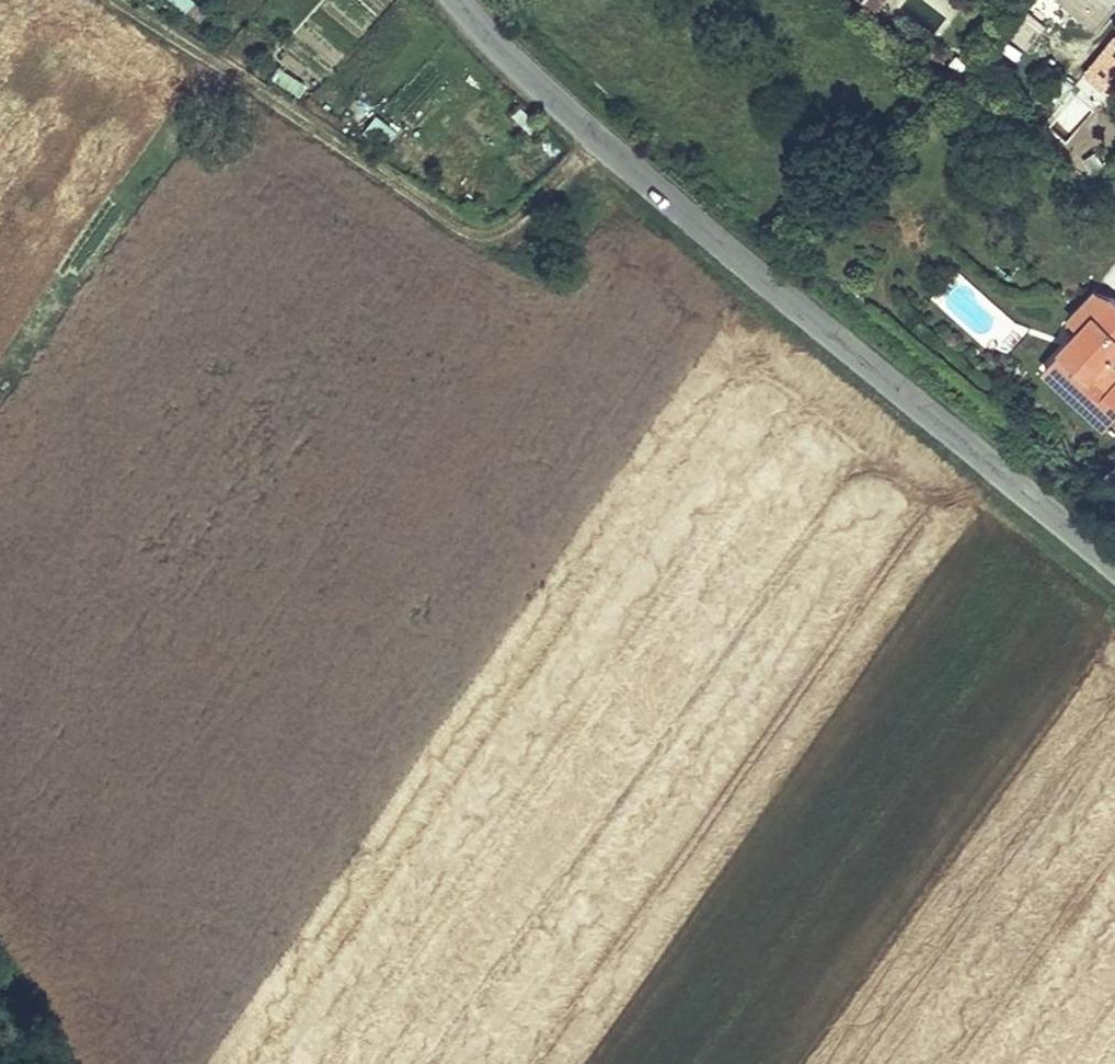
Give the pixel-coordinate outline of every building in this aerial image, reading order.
[(1098,29),(1114,8),(1114,0),(1061,0),(1098,29)] [(1011,35),(1028,49),(1047,25),(1030,11),(1011,35)] [(1088,75),(1112,95),(1114,91),(1114,42),(1088,75)] [(388,148),(397,124),(370,114),(361,138),(388,148)] [(1111,297),(1096,291),(1070,319),(1081,329),(1111,297)] [(1111,297),(1081,329),(1044,369),(1046,371),(1104,426),(1106,428),(1114,419),(1114,375),(1107,367),(1110,364),(1112,362),(1114,359),(1114,301),(1111,297)] [(1110,364),(1107,367),(1114,375),(1114,369),(1110,364)] [(1106,428),(1114,436),(1114,419),(1106,428)]
